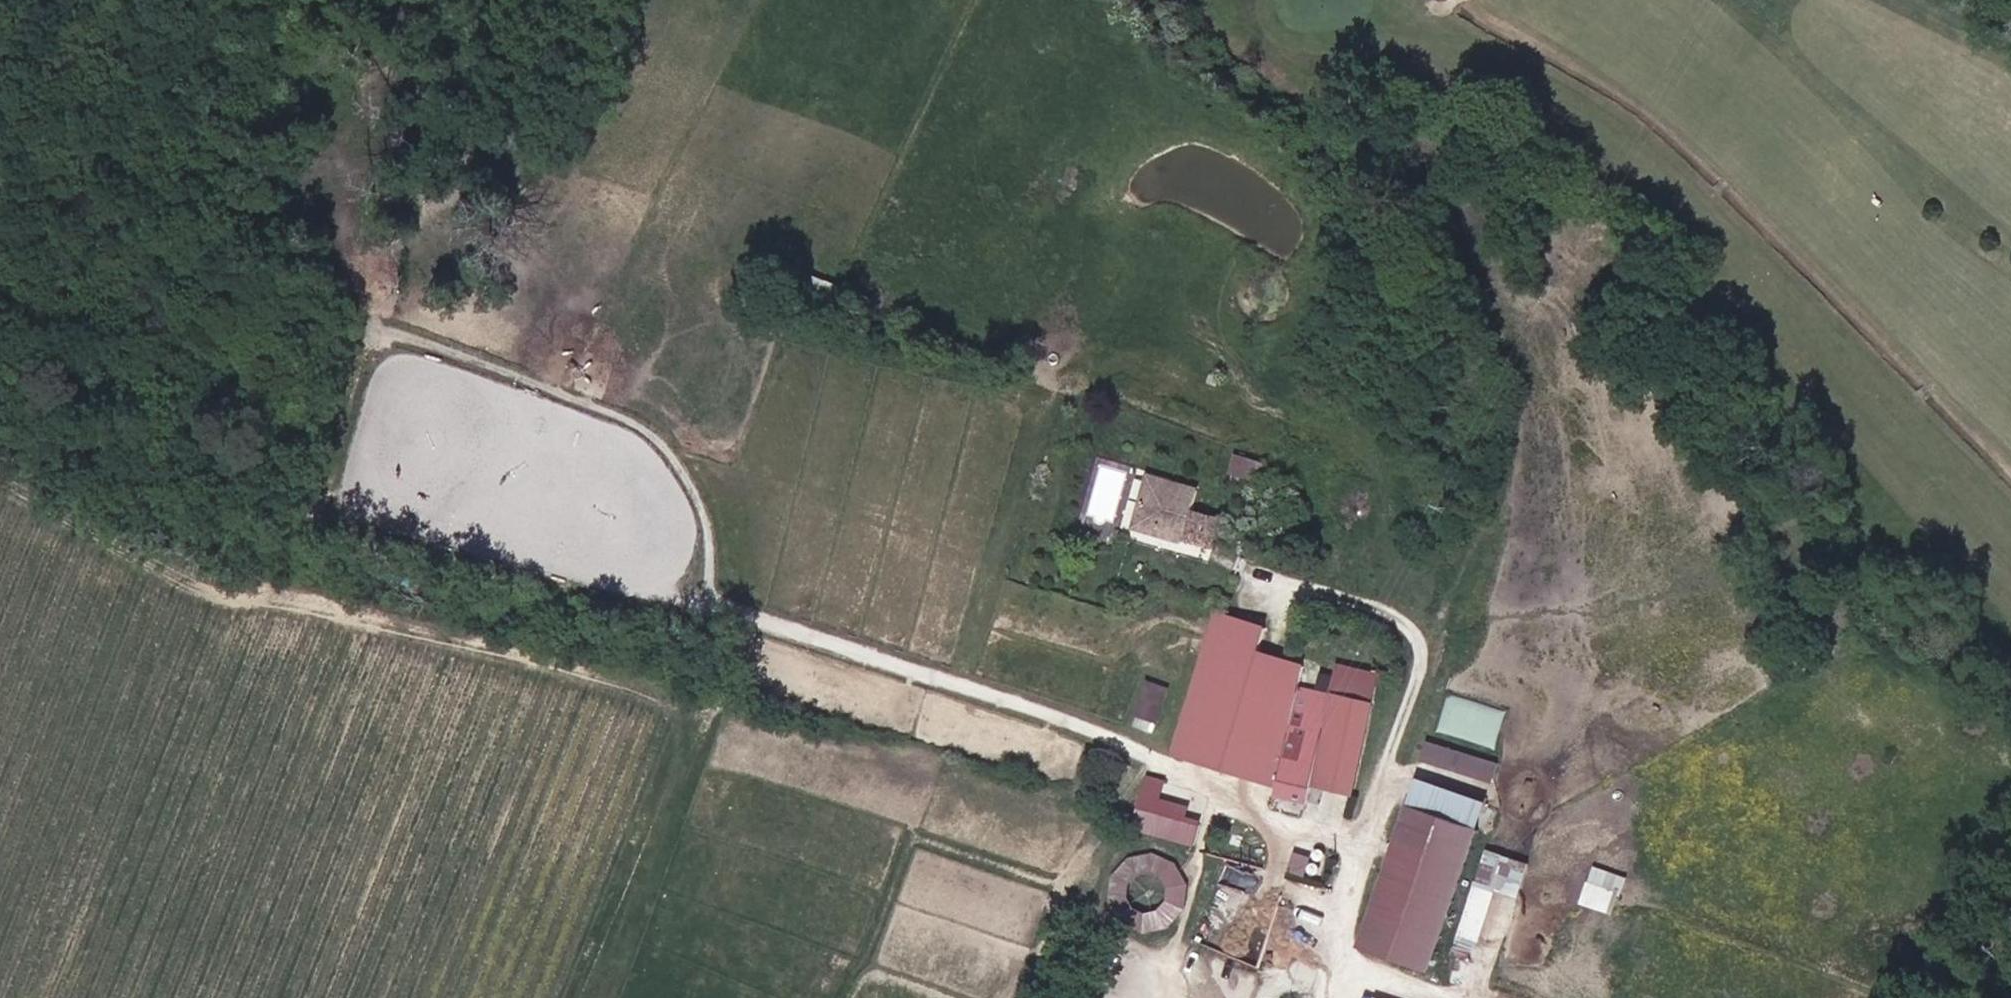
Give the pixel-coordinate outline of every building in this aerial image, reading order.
[(1132,530),(1217,554),(1227,520),(1192,510),(1198,490),(1146,475),(1132,530)] [(1222,618),(1178,758),(1281,791),(1293,745),(1300,716),(1308,671),(1262,657),(1269,633),(1222,618)] [(1145,714),(1166,721),(1175,692),(1156,684),(1145,714)] [(1341,684),(1336,703),(1353,707),(1361,688),(1341,684)] [(1383,693),(1361,688),(1353,707),(1361,708),(1339,798),(1357,801),(1383,693)] [(1336,703),(1305,696),(1300,716),(1293,745),(1323,755),(1336,703)] [(1428,739),(1422,759),(1495,782),(1501,762),(1428,739)] [(1281,791),(1278,801),(1311,809),(1323,755),(1293,745),(1281,791)] [(1163,784),(1148,780),(1134,831),(1179,845),(1189,811),(1158,803),(1163,784)] [(1484,828),(1490,801),(1416,784),(1410,810),(1484,828)] [(1484,828),(1410,810),(1378,941),(1452,959),(1484,828)] [(1509,866),(1493,862),(1479,922),(1495,926),(1509,866)] [(1594,863),(1580,901),(1612,913),(1626,875),(1594,863)] [(1492,938),(1475,937),(1471,967),(1487,969),(1492,938)]
